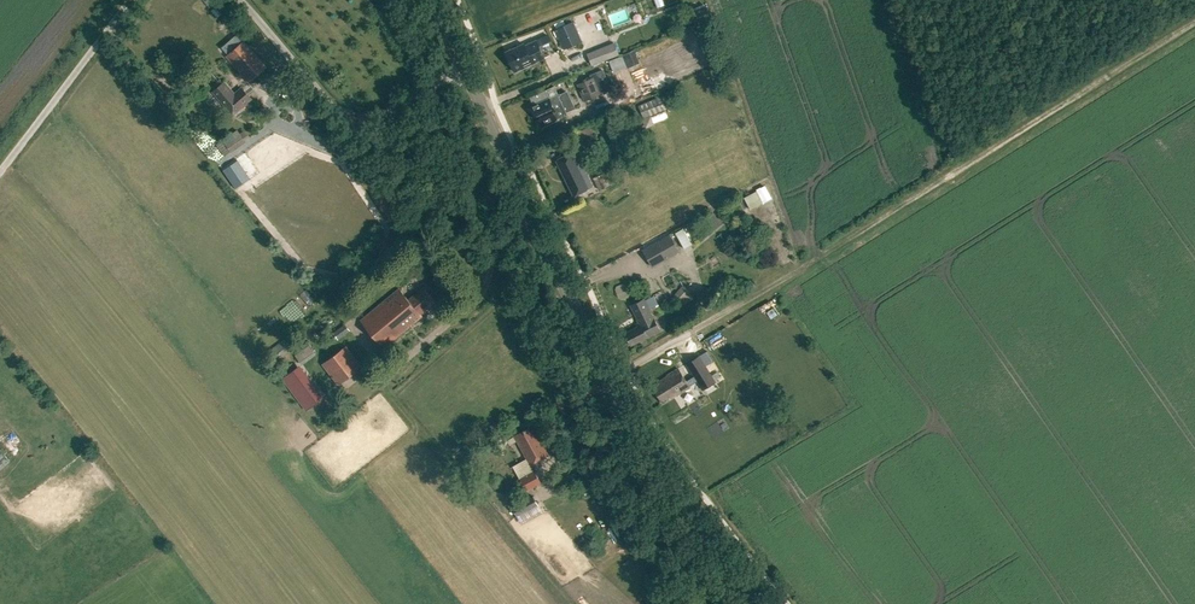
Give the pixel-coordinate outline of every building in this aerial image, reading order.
[(632,8),(613,14),(617,27),(636,21),(632,8)] [(581,41),(573,22),(555,29),(564,49),(581,41)] [(505,52),(514,72),(544,58),(536,40),(525,45),(524,43),(506,52),(506,51),(505,52)] [(252,58),(241,45),(227,57),(249,83),(266,68),(255,56),(252,58)] [(589,56),(592,65),(619,55),(616,46),(589,56)] [(617,69),(629,65),(626,54),(613,58),(617,69)] [(576,84),(584,101),(611,89),(605,76),(602,77),(599,71),(590,76),(591,77),(576,84)] [(251,99),(242,88),(235,94),(225,81),(213,91),(233,114),(251,99)] [(554,85),(529,97),(532,105),(531,106),(537,119),(539,118),(543,126),(557,119),(557,118),(567,113),(566,112),(574,108),(566,91),(558,94),(554,85)] [(671,107),(665,94),(639,105),(645,118),(671,107)] [(245,141),(240,134),(234,138),(231,134),(223,140),(231,151),(245,141)] [(593,135),(576,142),(579,149),(596,143),(593,135)] [(557,160),(567,182),(586,173),(575,151),(557,160)] [(238,160),(223,170),(236,189),(251,178),(238,160)] [(759,185),(765,200),(775,196),(769,181),(759,185)] [(677,233),(684,246),(691,243),(685,229),(677,233)] [(641,249),(651,266),(679,249),(668,232),(641,249)] [(673,294),(680,301),(688,291),(682,285),(673,294)] [(423,316),(420,314),(436,300),(424,286),(408,299),(399,288),(360,320),(384,349),(423,316)] [(625,333),(631,345),(647,337),(647,335),(660,329),(653,315),(653,316),(648,306),(656,303),(652,294),(631,305),(639,322),(636,324),(637,326),(625,333)] [(773,309),(767,312),(771,318),(777,314),(773,309)] [(344,326),(334,334),(338,340),(349,332),(344,326)] [(346,346),(322,364),(338,385),(362,367),(346,346)] [(686,363),(702,389),(715,381),(699,355),(686,363)] [(690,387),(678,368),(667,375),(668,376),(655,383),(657,386),(654,388),(663,403),(690,387)] [(530,430),(528,428),(515,436),(527,458),(545,448),(533,428),(530,430)] [(0,448),(0,462),(4,466),(13,457),(2,445),(0,448)] [(530,457),(517,462),(521,473),(534,468),(530,457)] [(581,474),(585,480),(596,474),(589,462),(583,465),(586,471),(581,474)] [(534,469),(519,478),(526,491),(541,483),(534,469)] [(533,495),(511,507),(520,524),(543,512),(533,495)] [(608,538),(621,541),(625,528),(612,524),(608,538)]
